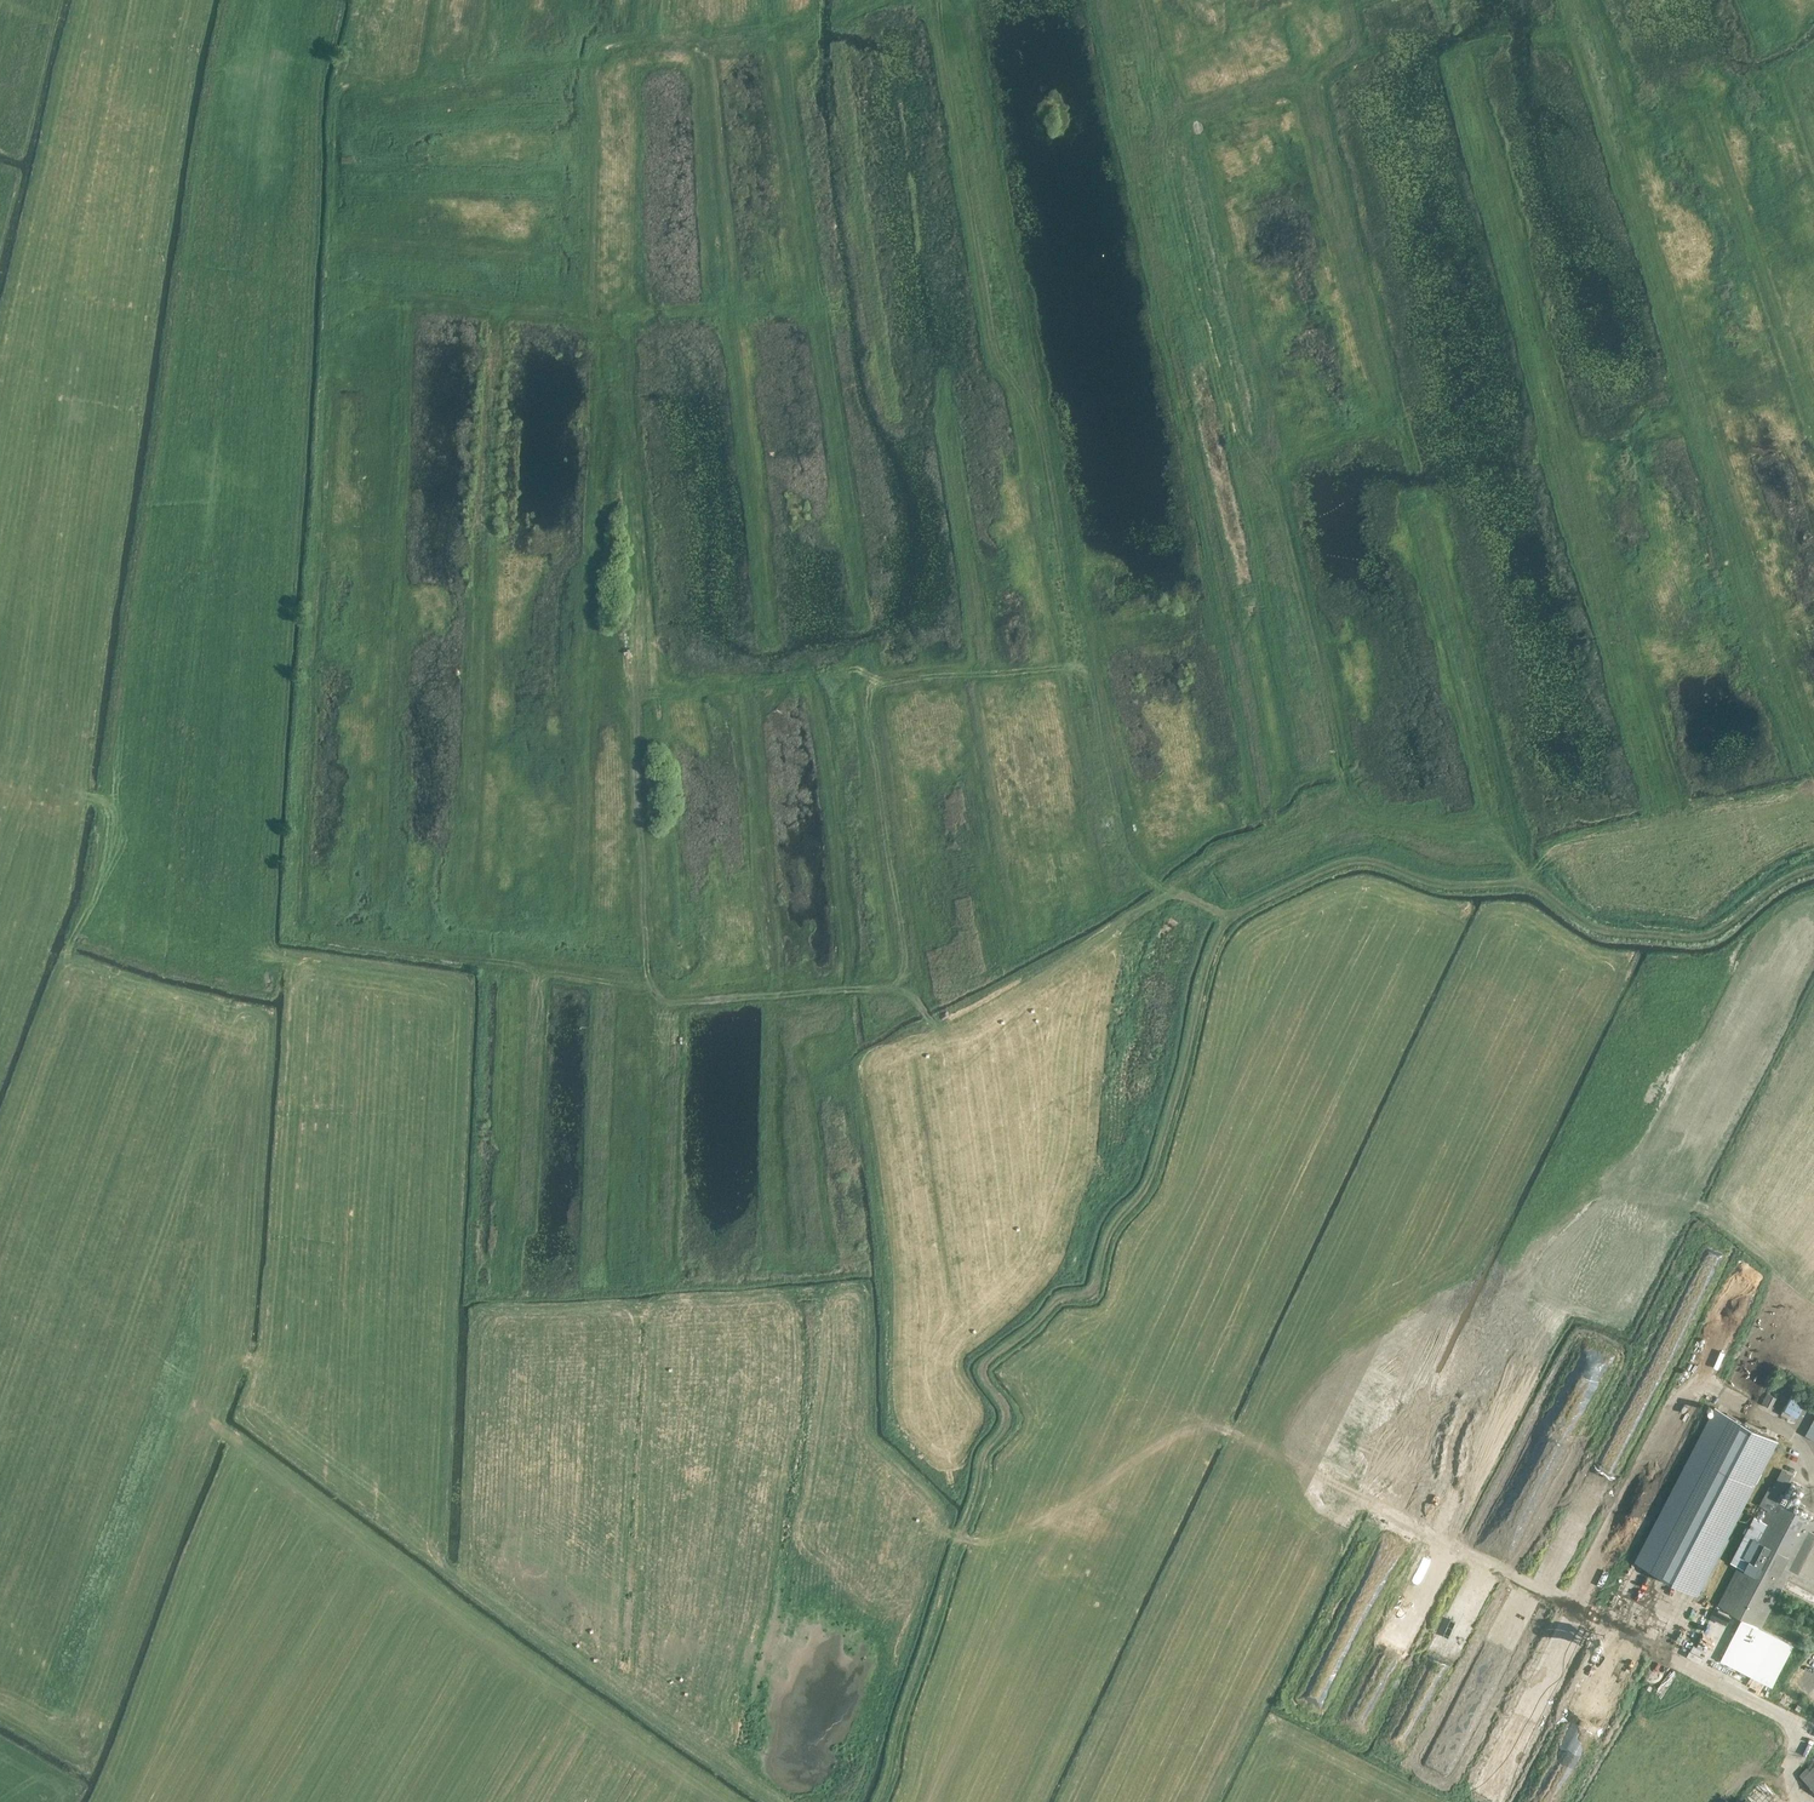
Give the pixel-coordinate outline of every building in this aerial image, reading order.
[(1766,1392),(1761,1403),(1770,1408),(1776,1397),(1766,1392)] [(1787,1444),(1714,1407),(1635,1561),(1707,1598),(1787,1444)] [(1790,1466),(1793,1459),(1783,1454),(1780,1461),(1790,1466)] [(1718,1604),(1761,1626),(1813,1523),(1813,1520),(1772,1498),(1718,1604)] [(1691,1626),(1698,1629),(1701,1620),(1694,1617),(1691,1626)] [(1741,1618),(1719,1660),(1753,1677),(1774,1635),(1741,1618)] [(1712,1637),(1717,1626),(1704,1621),(1699,1631),(1712,1637)] [(1699,1662),(1705,1648),(1690,1641),(1684,1654),(1699,1662)] [(1680,1671),(1676,1685),(1683,1688),(1687,1673),(1680,1671)] [(1523,1683),(1521,1694),(1529,1695),(1531,1685),(1523,1683)] [(1802,1777),(1813,1788),(1813,1764),(1802,1777)]
